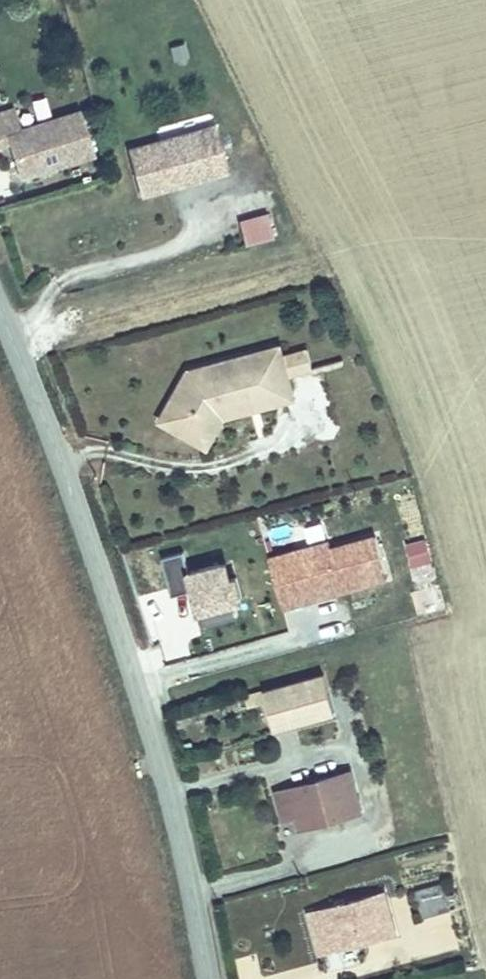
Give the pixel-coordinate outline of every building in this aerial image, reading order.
[(0,101),(0,156),(5,169),(77,146),(64,98),(14,114),(7,99),(0,101)] [(207,122),(194,126),(206,170),(221,166),(207,122)] [(165,182),(163,177),(189,170),(190,175),(206,170),(194,126),(123,146),(136,190),(165,182)] [(163,177),(165,182),(190,175),(189,170),(163,177)] [(267,208),(237,218),(245,244),(275,235),(267,208)] [(222,399),(269,385),(272,395),(294,388),(287,366),(311,358),(306,340),(282,347),(278,337),(184,362),(156,412),(194,433),(203,417),(208,419),(222,399)] [(205,439),(224,409),(272,395),(269,385),(222,399),(208,419),(203,417),(194,433),(205,439)] [(411,567),(434,562),(425,529),(403,535),(411,567)] [(295,555),(273,561),(286,607),(387,579),(375,533),(333,545),(330,534),(292,545),(295,555)] [(184,551),(164,557),(174,595),(194,589),(201,613),(246,601),(239,574),(234,575),(229,557),(188,568),(184,551)] [(321,672),(266,688),(278,727),(333,710),(321,672)] [(352,770),(280,792),(288,820),(300,817),(303,829),(363,810),(352,770)] [(376,882),(304,905),(313,933),(325,930),(328,941),(388,922),(376,882)] [(451,909),(442,882),(418,889),(427,916),(451,909)]
